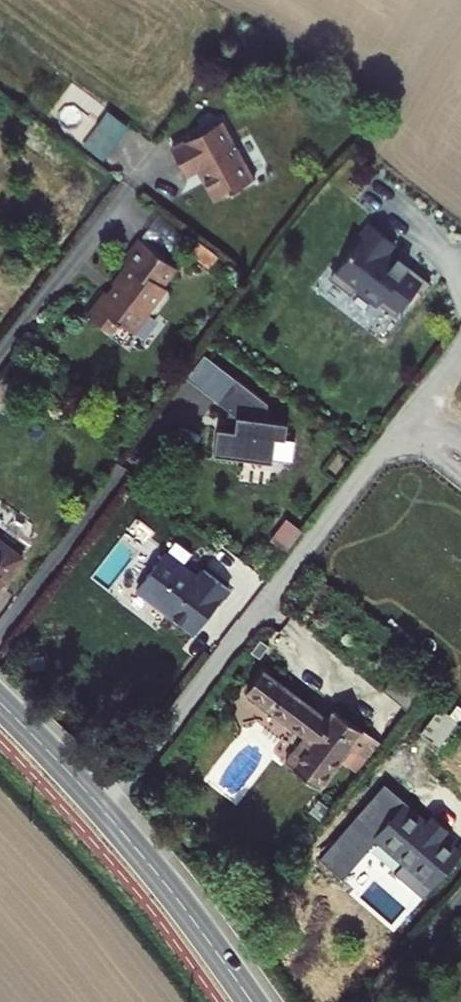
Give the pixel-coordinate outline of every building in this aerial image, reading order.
[(86,141),(105,157),(132,124),(112,108),(86,141)] [(186,179),(197,173),(215,205),(252,185),(219,127),(172,153),(186,179)] [(399,246),(377,230),(336,283),(407,327),(438,290),(390,257),(399,246)] [(127,254),(138,240),(135,238),(124,252),(127,254)] [(120,264),(121,265),(125,268),(112,286),(115,288),(108,297),(102,293),(85,316),(108,334),(116,323),(131,334),(146,314),(153,313),(165,298),(164,289),(162,286),(175,268),(138,240),(127,254),(120,264)] [(109,284),(102,293),(108,297),(115,288),(112,286),(125,268),(121,265),(107,283),(109,284)] [(233,388),(212,407),(222,421),(221,435),(212,435),(210,461),(267,466),(270,441),(280,441),(281,424),(262,423),(266,408),(233,388)] [(284,508),(281,513),(302,529),(305,525),(284,508)] [(284,554),(302,529),(281,513),(262,536),(284,554)] [(304,531),(302,529),(284,554),(286,556),(304,531)] [(0,537),(0,587),(24,556),(0,537)] [(203,567),(197,575),(167,551),(139,589),(196,633),(230,589),(203,567)] [(403,667),(385,690),(405,706),(418,689),(423,682),(403,667)] [(335,709),(328,718),(265,671),(248,691),(309,736),(288,763),(320,788),(356,740),(358,743),(363,736),(361,734),(363,730),(335,709)] [(418,689),(421,692),(427,685),(423,682),(418,689)] [(408,709),(421,692),(418,689),(405,706),(408,709)] [(437,744),(457,719),(441,707),(422,733),(437,744)] [(457,719),(437,744),(443,749),(460,726),(460,722),(457,719)] [(409,806),(411,804),(385,782),(363,807),(386,827),(378,837),(433,883),(460,851),(409,806)]
